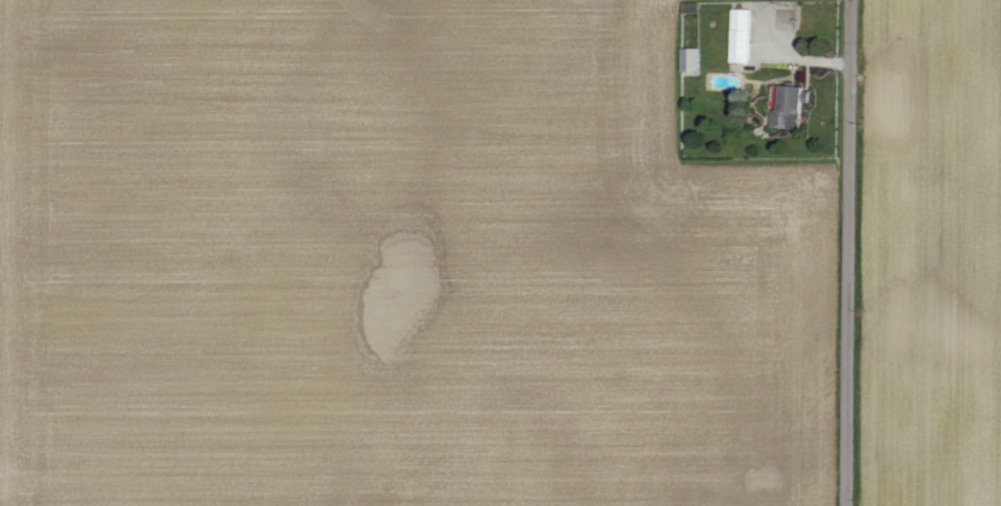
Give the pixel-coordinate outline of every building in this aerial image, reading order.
[(753,10),(734,9),(732,63),(752,63),(753,10)] [(702,49),(684,48),(683,71),(701,71),(702,49)] [(804,129),(805,102),(810,102),(810,88),(774,86),(773,128),(804,129)]
